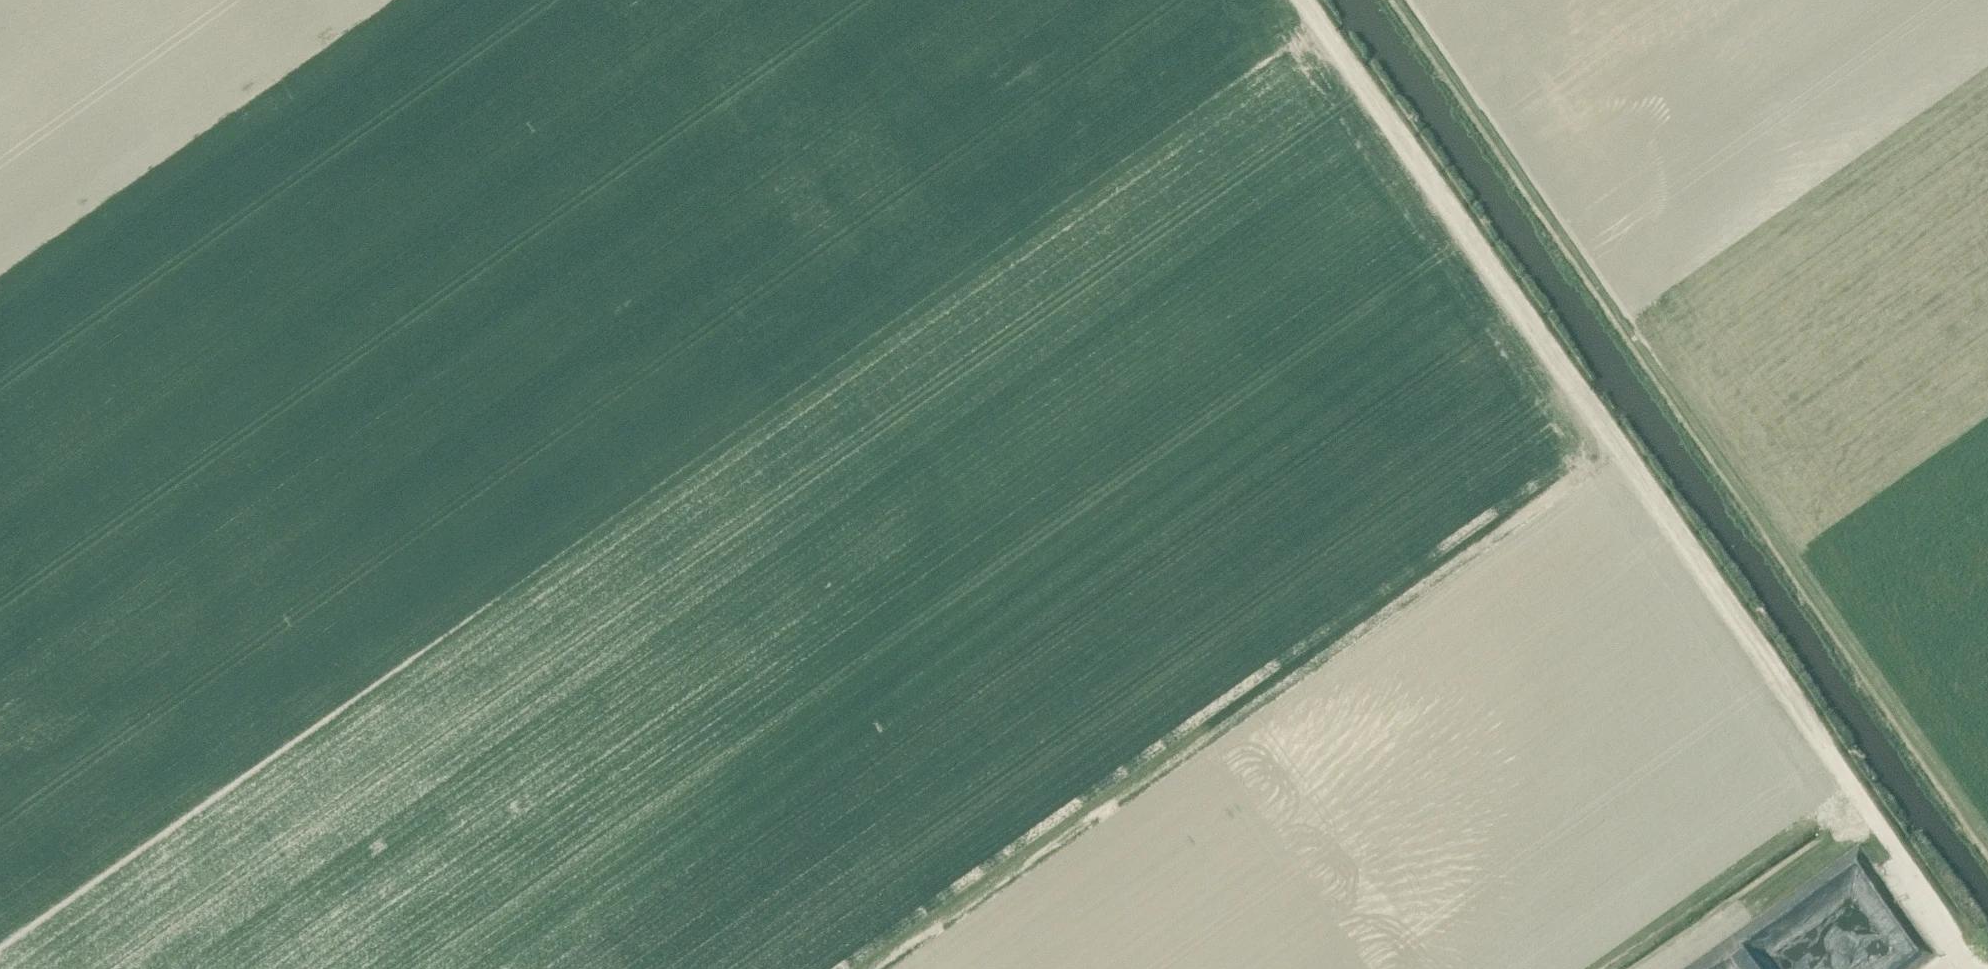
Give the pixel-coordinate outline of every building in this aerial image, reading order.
[(1928,958),(1919,943),(1876,968),(1909,968),(1928,958)]
